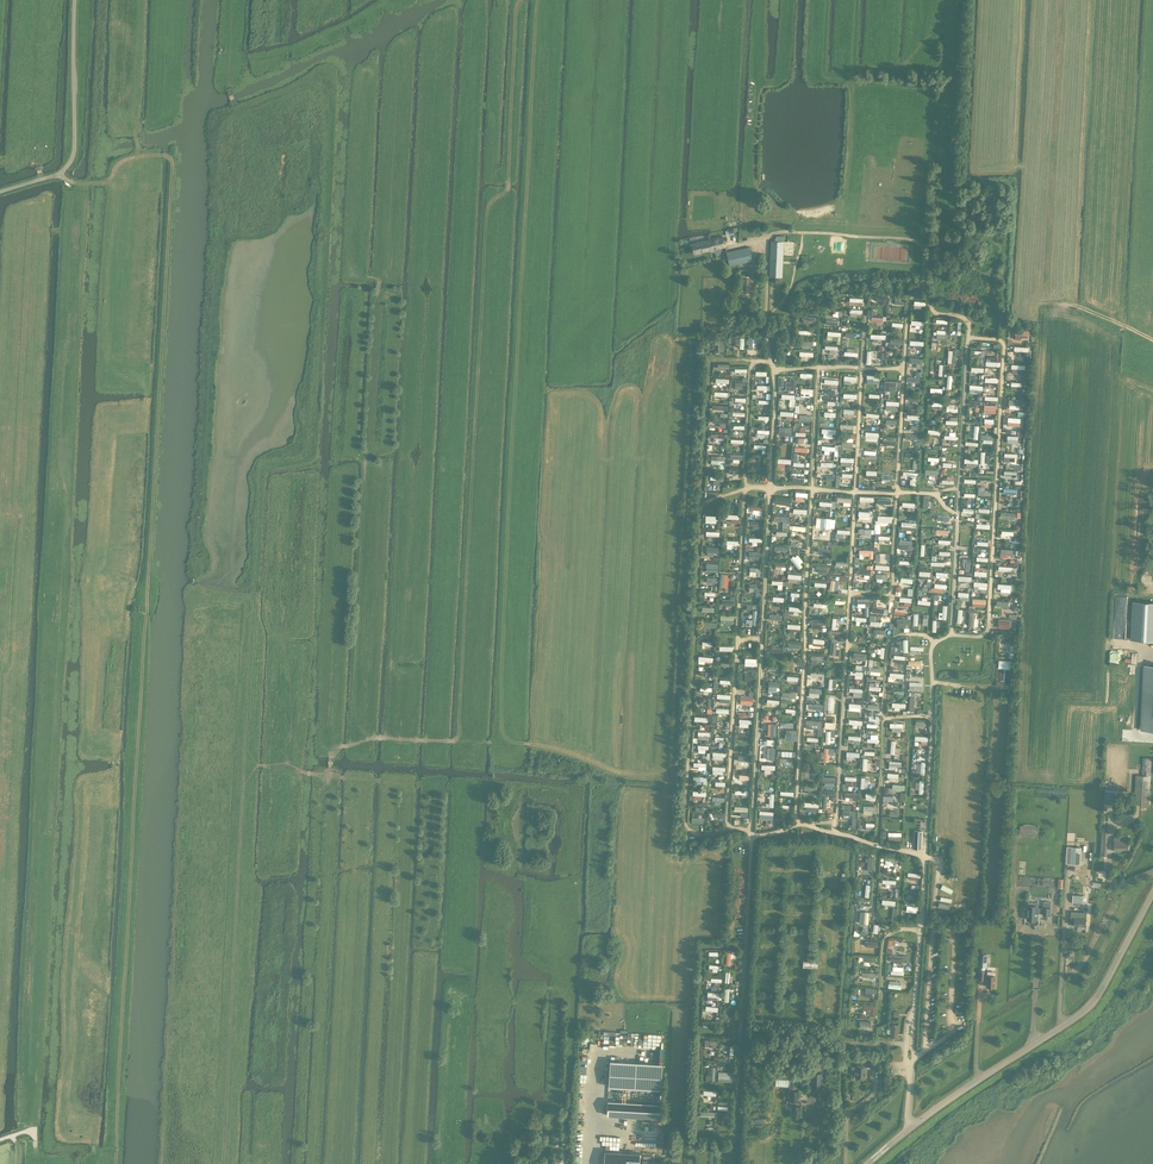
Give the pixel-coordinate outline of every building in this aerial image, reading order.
[(710,238),(710,235),(710,234),(708,235),(708,236),(709,240),(692,244),(694,253),(725,247),(724,235),(710,238)] [(781,277),(783,243),(783,237),(777,236),(773,241),(771,241),(769,277),(773,277),(779,277),(781,277)] [(730,266),(752,261),(749,247),(726,252),(730,266)] [(739,293),(749,294),(750,276),(740,275),(739,293)] [(1133,601),(1131,639),(1137,639),(1152,640),(1152,602),(1133,601)] [(1140,729),(1152,730),(1152,665),(1144,665),(1140,729)] [(1149,805),(1151,758),(1144,757),(1143,775),(1136,774),(1135,804),(1149,805)] [(914,831),(913,849),(922,849),(923,831),(914,831)] [(1115,851),(1129,851),(1128,841),(1120,841),(1120,837),(1115,837),(1115,851)] [(1080,864),(1081,850),(1071,849),(1070,863),(1080,864)] [(1072,903),(1083,904),(1083,895),(1073,894),(1072,903)] [(1038,903),(1028,902),(1028,905),(1028,908),(1025,908),(1025,915),(1027,915),(1027,919),(1037,920),(1038,913),(1043,913),(1043,914),(1050,915),(1051,902),(1044,901),(1044,908),(1038,908),(1038,903)] [(1086,926),(1086,917),(1086,912),(1082,912),(1082,914),(1075,914),(1075,926),(1086,926)] [(986,986),(994,987),(995,972),(987,971),(986,986)] [(898,1038),(899,1024),(890,1024),(889,1037),(898,1038)] [(871,1058),(870,1068),(879,1069),(880,1059),(871,1058)] [(610,1059),(608,1086),(661,1090),(662,1063),(610,1059)] [(856,1076),(864,1077),(866,1067),(856,1066),(855,1071),(857,1071),(856,1076)] [(822,1079),(823,1073),(811,1073),(811,1079),(813,1079),(812,1092),(820,1092),(821,1079),(822,1079)] [(776,1077),(776,1086),(790,1086),(790,1079),(790,1078),(776,1077)] [(791,1106),(791,1115),(792,1116),(793,1116),(794,1116),(795,1116),(795,1115),(801,1115),(801,1100),(799,1100),(799,1091),(797,1091),(797,1083),(793,1083),(793,1080),(790,1079),(790,1086),(790,1091),(789,1106),(791,1106)] [(821,1098),(820,1107),(829,1107),(829,1098),(821,1098)] [(660,1118),(661,1104),(608,1101),(607,1115),(660,1118)] [(607,1150),(606,1163),(642,1163),(642,1151),(607,1150)] [(680,1152),(672,1152),(672,1161),(680,1161),(680,1152)]
